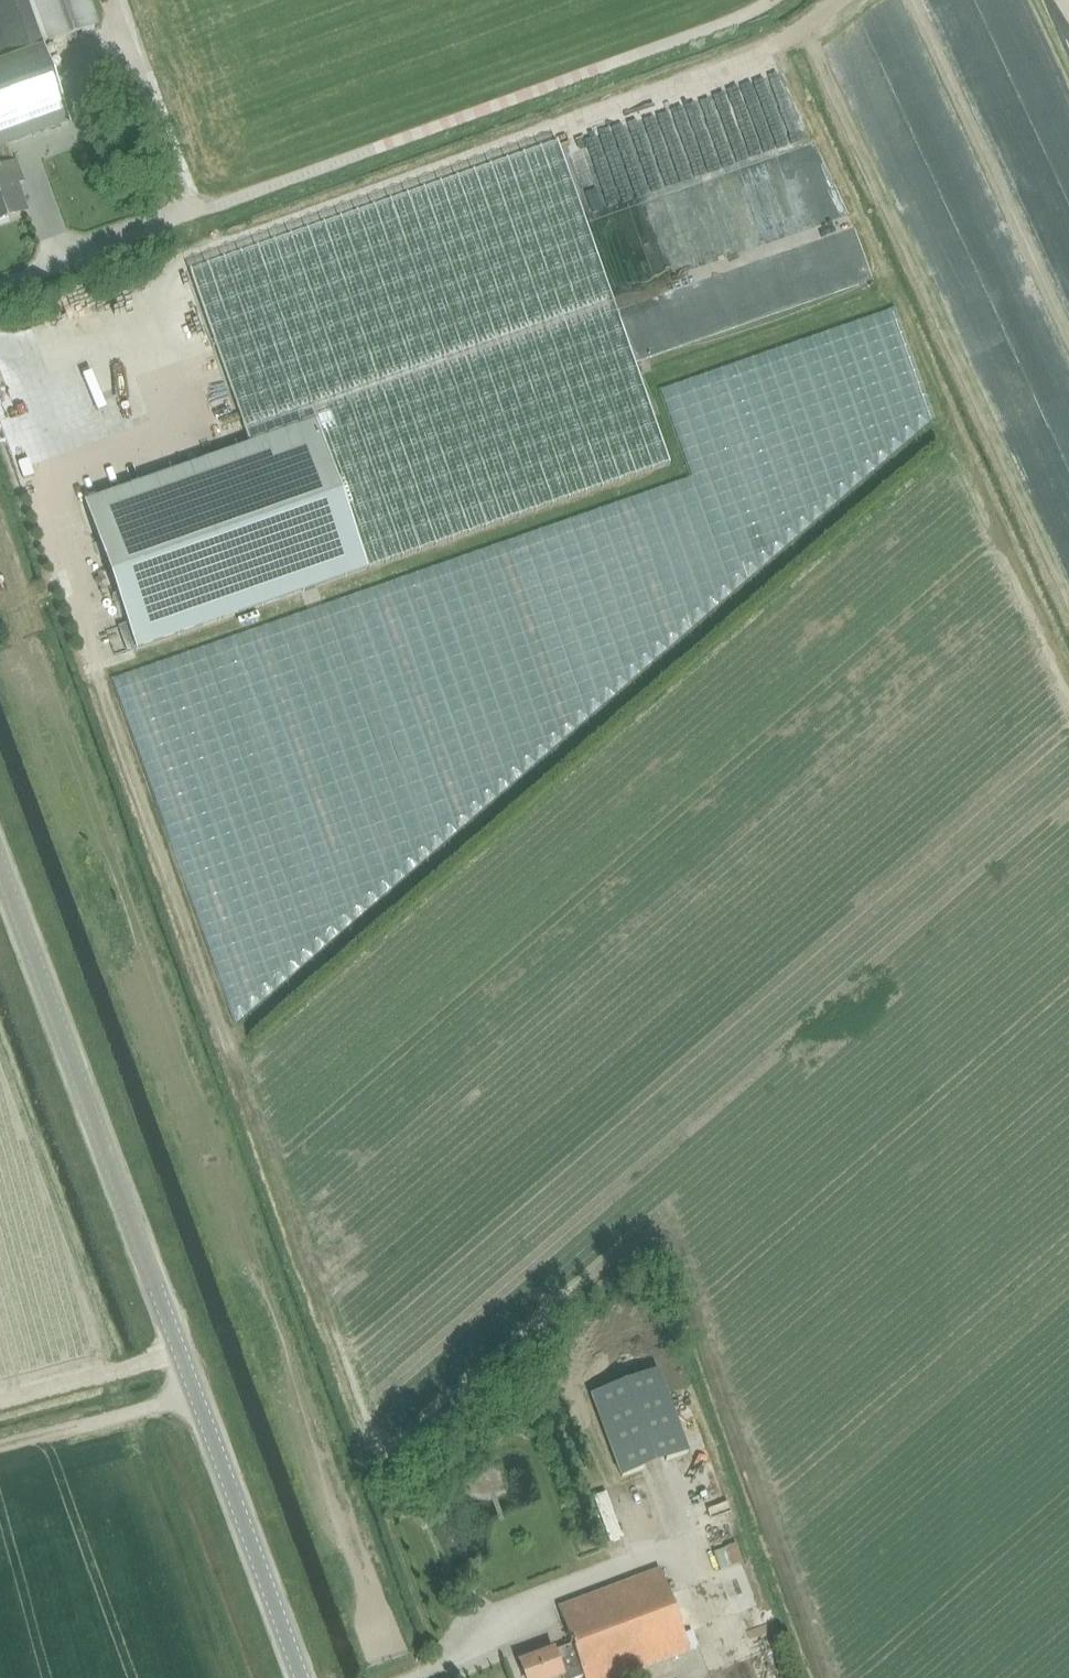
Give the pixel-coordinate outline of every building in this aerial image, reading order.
[(25,211),(16,185),(21,183),(14,162),(12,163),(5,145),(69,121),(41,48),(97,27),(87,0),(0,0),(0,220),(25,211)] [(135,650),(669,464),(557,143),(189,272),(250,445),(84,502),(135,650)] [(234,1026),(933,419),(894,308),(659,390),(691,477),(110,679),(234,1026)] [(99,417),(108,415),(103,394),(94,396),(99,417)] [(589,1396),(620,1479),(688,1453),(657,1371),(589,1396)] [(520,1663),(526,1677),(551,1677),(559,1675),(561,1677),(578,1677),(582,1677),(615,1677),(689,1651),(660,1572),(558,1609),(571,1645),(520,1663)]
